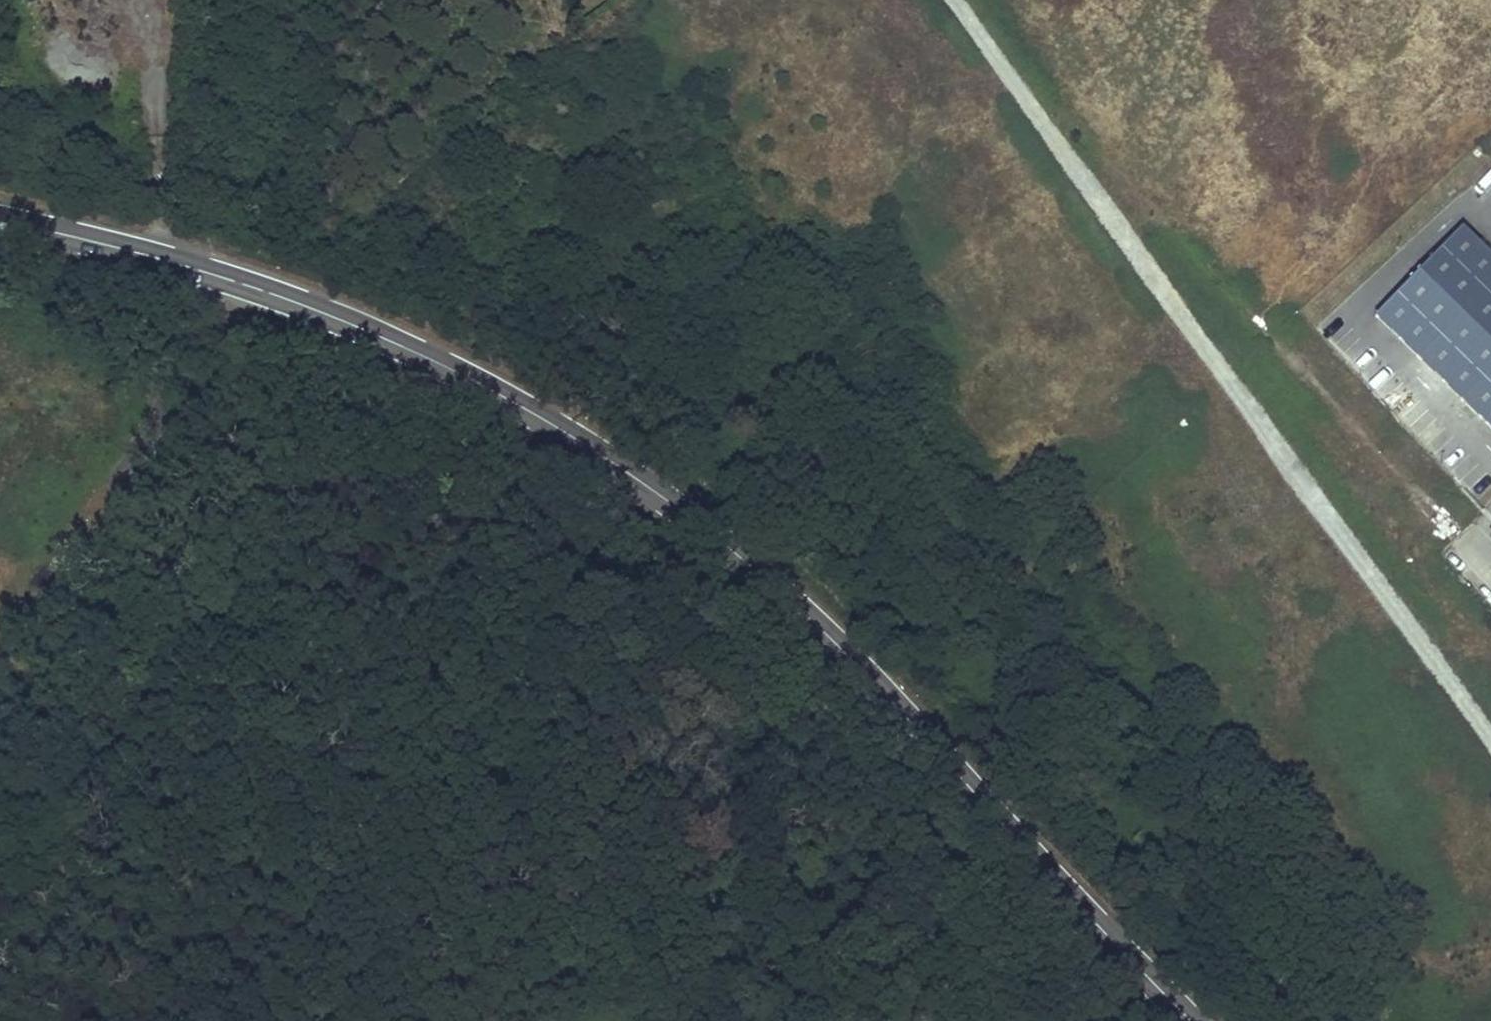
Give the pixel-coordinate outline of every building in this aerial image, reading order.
[(1459,225),(1373,314),(1490,428),(1490,256),(1459,225)]
